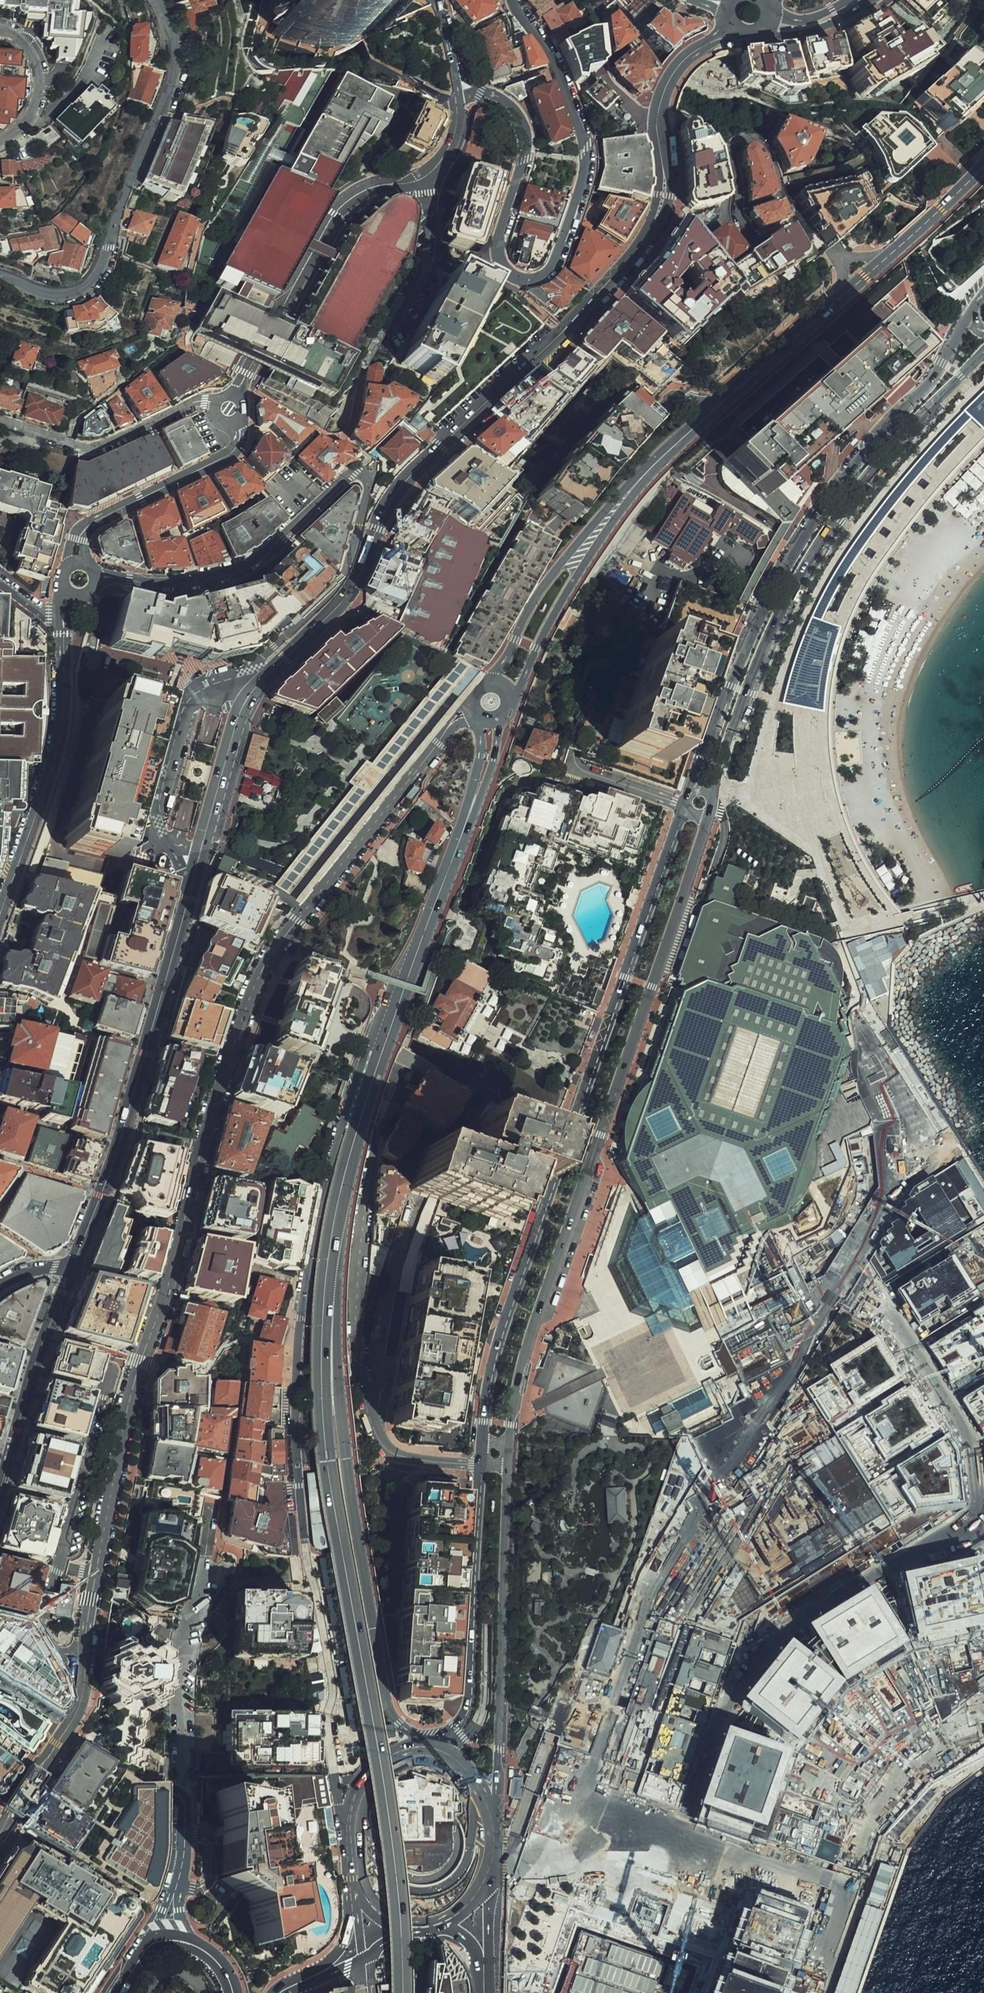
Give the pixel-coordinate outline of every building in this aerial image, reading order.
[(2,3),(2,8),(17,9),(17,11),(17,12),(18,14),(19,14),(20,15),(44,17),(43,21),(40,23),(43,26),(48,27),(47,40),(52,40),(52,49),(58,49),(57,61),(73,62),(75,43),(81,43),(83,15),(71,14),(72,0),(0,0),(0,3),(2,3)] [(263,2),(252,40),(252,44),(252,49),(254,57),(258,64),(263,69),(270,73),(278,75),(341,76),(342,66),(360,59),(365,71),(391,87),(413,92),(445,102),(430,33),(428,26),(420,23),(412,19),(407,10),(406,2),(406,0),(267,0),(263,2)] [(452,5),(471,34),(485,27),(487,32),(476,38),(494,88),(549,70),(530,37),(511,13),(498,19),(485,0),(458,0),(452,5)] [(934,0),(905,0),(901,4),(935,39),(954,21),(934,0)] [(983,13),(983,0),(967,0),(983,13)] [(554,9),(543,19),(560,49),(571,43),(565,34),(574,29),(576,33),(586,27),(574,5),(557,14),(554,9)] [(201,26),(194,7),(184,10),(191,29),(201,26)] [(869,92),(873,98),(926,64),(921,56),(932,50),(915,23),(900,32),(885,7),(848,29),(864,56),(847,66),(857,80),(852,84),(860,97),(869,92)] [(660,14),(645,33),(673,61),(681,50),(706,36),(703,30),(699,28),(683,28),(675,21),(670,23),(660,14)] [(618,18),(609,23),(613,61),(636,49),(618,18)] [(131,27),(133,32),(133,39),(134,40),(133,62),(144,62),(145,27),(131,27)] [(973,40),(983,49),(983,27),(973,40)] [(596,34),(563,55),(579,88),(600,75),(596,34)] [(798,48),(805,86),(845,78),(838,40),(798,48)] [(776,98),(795,96),(791,47),(735,55),(740,83),(761,84),(776,98)] [(641,52),(612,71),(619,85),(639,102),(647,108),(659,81),(656,73),(641,52)] [(946,132),(983,98),(983,67),(971,53),(918,101),(946,132)] [(0,55),(0,130),(5,130),(6,124),(12,125),(14,111),(15,104),(22,104),(22,98),(23,91),(23,85),(24,78),(25,72),(18,72),(18,65),(19,58),(0,55)] [(132,90),(129,98),(147,105),(158,76),(135,68),(135,70),(133,70),(132,90)] [(638,117),(600,82),(587,96),(627,128),(638,117)] [(413,255),(418,244),(421,206),(409,197),(395,199),(362,228),(354,227),(301,331),(265,312),(357,133),(365,137),(374,121),(383,126),(390,113),(382,109),(383,108),(339,83),(290,177),(284,174),(236,268),(257,279),(243,306),(223,295),(206,328),(282,366),(273,383),(334,414),(363,357),(413,255)] [(100,86),(95,91),(90,86),(71,106),(70,105),(55,121),(79,142),(99,120),(101,121),(113,108),(108,103),(110,100),(105,95),(107,92),(100,86)] [(577,142),(554,88),(530,99),(550,152),(577,142)] [(443,120),(416,105),(405,131),(400,127),(395,149),(416,159),(418,153),(426,155),(443,120)] [(241,106),(226,161),(244,169),(272,121),(241,106)] [(499,117),(481,112),(474,139),(492,143),(499,117)] [(162,138),(164,139),(159,152),(156,150),(143,184),(189,209),(215,146),(209,144),(217,126),(182,116),(179,124),(169,121),(162,138)] [(785,176),(802,173),(816,139),(781,123),(772,142),(785,176)] [(875,171),(884,199),(935,149),(915,128),(884,123),(857,140),(869,152),(875,171)] [(698,126),(677,127),(685,183),(685,200),(693,214),(726,206),(723,179),(714,148),(698,126)] [(640,134),(600,139),(601,167),(595,189),(626,197),(629,191),(643,198),(647,180),(643,145),(640,134)] [(746,185),(746,203),(774,194),(767,171),(762,161),(753,150),(744,150),(740,156),(742,169),(746,185)] [(35,163),(23,166),(25,171),(36,169),(51,160),(47,153),(35,163)] [(2,174),(3,175),(14,176),(14,162),(3,161),(2,174)] [(21,175),(22,162),(14,162),(14,176),(21,175)] [(469,166),(442,243),(478,257),(501,176),(469,166)] [(797,201),(829,251),(869,214),(853,183),(797,201)] [(568,197),(523,185),(516,216),(555,228),(568,197)] [(29,209),(22,187),(10,187),(10,190),(0,191),(0,210),(29,209)] [(641,203),(600,197),(596,206),(606,211),(597,227),(618,243),(641,203)] [(775,200),(745,208),(757,233),(786,222),(783,208),(775,200)] [(970,223),(983,238),(983,210),(970,223)] [(80,240),(87,233),(63,212),(55,220),(66,228),(80,240)] [(156,220),(140,212),(131,231),(148,239),(156,220)] [(732,285),(681,212),(680,214),(660,248),(622,290),(678,349),(732,285)] [(197,223),(180,213),(159,264),(178,272),(197,223)] [(527,270),(533,272),(541,264),(547,253),(555,228),(516,216),(509,239),(510,253),(515,264),(521,268),(527,270)] [(726,266),(741,293),(799,252),(786,225),(773,229),(741,250),(744,254),(726,266)] [(42,233),(42,235),(45,248),(46,253),(58,250),(53,226),(41,228),(42,233)] [(615,249),(582,226),(565,268),(586,284),(615,249)] [(718,232),(705,244),(722,263),(735,251),(718,232)] [(20,253),(45,248),(42,235),(18,239),(20,253)] [(66,244),(63,252),(51,255),(48,263),(78,272),(85,250),(66,244)] [(448,269),(399,361),(435,382),(489,287),(448,269)] [(527,290),(524,296),(550,318),(558,325),(588,293),(562,273),(555,281),(547,286),(536,289),(527,290)] [(501,290),(489,287),(435,382),(433,401),(407,425),(417,436),(429,423),(435,428),(537,334),(501,290)] [(567,345),(598,378),(613,362),(634,387),(649,404),(681,368),(613,295),(567,345)] [(175,308),(166,305),(168,299),(161,297),(159,302),(153,300),(150,310),(155,311),(154,316),(148,314),(145,324),(151,326),(148,334),(157,336),(160,329),(168,332),(173,315),(175,316),(177,310),(175,309),(175,308)] [(101,303),(98,299),(94,303),(81,310),(73,311),(73,312),(63,313),(63,321),(64,330),(65,337),(71,337),(77,336),(83,335),(87,334),(88,335),(90,335),(91,336),(93,336),(95,335),(101,333),(103,331),(105,329),(108,327),(109,327),(116,320),(111,315),(106,309),(101,303)] [(880,322),(725,459),(761,500),(778,486),(789,476),(829,440),(904,374),(917,363),(916,362),(880,322)] [(28,372),(36,349),(20,343),(12,365),(28,372)] [(206,344),(202,355),(231,366),(236,355),(206,344)] [(543,373),(572,402),(598,378),(567,345),(543,373)] [(115,360),(117,360),(115,352),(78,364),(81,372),(83,371),(86,379),(118,370),(115,360)] [(191,358),(160,377),(177,410),(212,389),(223,389),(225,381),(191,358)] [(386,381),(377,364),(372,362),(365,369),(362,380),(360,391),(357,404),(353,419),(345,435),(361,450),(412,398),(386,381)] [(543,373),(500,412),(534,447),(572,402),(543,373)] [(141,428),(172,412),(149,375),(126,395),(141,428)] [(17,415),(21,405),(21,403),(16,402),(19,393),(0,386),(0,387),(0,408),(17,415)] [(633,447),(661,421),(649,404),(634,387),(577,451),(539,502),(567,521),(574,526),(612,471),(633,447)] [(983,431),(983,394),(964,412),(972,420),(983,431)] [(25,407),(21,405),(17,415),(16,419),(24,422),(26,417),(49,425),(49,423),(57,426),(62,409),(44,403),(44,400),(30,395),(25,407)] [(135,427),(120,398),(109,406),(115,418),(112,420),(118,435),(135,427)] [(261,402),(261,428),(292,458),(312,440),(261,402)] [(471,447),(504,478),(534,447),(500,412),(468,441),(471,447)] [(949,445),(972,420),(964,412),(951,427),(933,445),(910,472),(884,504),(864,531),(840,565),(821,598),(813,618),(823,621),(825,616),(835,595),(847,573),(854,563),(872,538),(898,504),(920,477),(949,445)] [(102,445),(104,440),(112,436),(105,417),(98,417),(84,429),(84,442),(91,444),(97,446),(102,445)] [(189,421),(163,439),(182,479),(209,463),(189,421)] [(398,428),(378,448),(393,465),(415,446),(398,428)] [(262,432),(244,452),(264,479),(284,458),(262,432)] [(78,469),(70,519),(87,524),(175,480),(156,439),(87,473),(78,469)] [(320,445),(298,473),(321,493),(355,465),(339,449),(328,453),(320,445)] [(471,447),(427,485),(425,497),(452,509),(480,536),(521,494),(504,478),(471,447)] [(947,496),(975,519),(982,510),(983,511),(983,452),(947,496)] [(243,463),(211,480),(227,508),(261,488),(243,463)] [(24,513),(30,521),(26,535),(22,534),(11,564),(17,566),(15,570),(38,579),(42,568),(44,569),(55,538),(53,537),(55,530),(58,531),(61,522),(62,516),(48,511),(49,508),(41,505),(46,492),(21,483),(22,481),(13,478),(12,481),(0,476),(0,505),(24,513)] [(778,486),(794,504),(802,492),(789,476),(778,486)] [(206,482),(175,497),(185,533),(222,512),(206,482)] [(354,486),(303,545),(335,581),(342,572),(355,494),(354,486)] [(778,486),(761,500),(782,522),(792,523),(801,508),(794,504),(778,486)] [(416,492),(388,552),(403,559),(411,545),(427,553),(436,533),(447,508),(425,497),(416,492)] [(266,493),(217,523),(233,557),(264,539),(286,517),(266,493)] [(763,536),(765,532),(717,500),(709,512),(682,494),(651,541),(686,564),(707,532),(720,540),(726,531),(754,550),(757,545),(763,536)] [(169,496),(131,512),(144,569),(185,565),(180,536),(169,536),(166,527),(175,522),(169,496)] [(518,532),(454,650),(483,668),(555,544),(567,521),(539,502),(518,532)] [(403,630),(439,654),(488,543),(480,536),(452,509),(403,630)] [(125,518),(91,537),(97,556),(133,565),(135,560),(125,518)] [(792,523),(782,522),(748,581),(738,601),(746,604),(761,575),(783,537),(792,523)] [(207,530),(187,541),(196,566),(229,561),(215,532),(207,530)] [(763,536),(757,545),(759,550),(765,548),(768,540),(767,535),(763,536)] [(261,581),(189,600),(144,605),(114,595),(100,645),(132,655),(133,648),(157,656),(157,644),(198,659),(218,661),(249,655),(283,633),(332,587),(297,549),(272,571),(261,581)] [(388,552),(367,594),(395,607),(415,564),(403,559),(388,552)] [(582,709),(570,746),(585,750),(582,757),(675,790),(724,653),(746,604),(738,601),(679,581),(667,619),(641,638),(630,671),(641,675),(653,640),(686,651),(685,655),(705,661),(671,765),(617,748),(626,722),(582,709)] [(24,652),(18,652),(18,640),(24,640),(26,622),(33,622),(33,618),(0,593),(0,594),(0,595),(0,598),(12,606),(11,657),(41,658),(33,744),(30,764),(38,764),(39,752),(42,751),(45,703),(48,701),(48,698),(46,697),(46,672),(43,672),(43,653),(24,652)] [(24,789),(25,764),(30,764),(33,744),(41,658),(11,657),(12,606),(0,598),(0,871),(4,856),(7,828),(7,817),(8,814),(8,805),(9,803),(20,803),(24,804),(24,789)] [(282,682),(271,699),(312,715),(394,639),(403,630),(376,614),(343,636),(336,630),(282,682)] [(793,668),(784,705),(825,713),(828,680),(834,656),(842,628),(823,621),(813,618),(793,668)] [(626,722),(617,748),(671,765),(705,661),(685,655),(686,651),(653,640),(641,675),(626,722)] [(266,889),(290,910),(476,682),(449,661),(369,762),(363,757),(344,782),(350,789),(266,889)] [(111,697),(68,849),(118,861),(160,714),(111,697)] [(317,713),(324,722),(343,708),(336,699),(317,713)] [(530,734),(521,759),(545,770),(555,742),(530,734)] [(254,737),(251,736),(242,768),(245,768),(249,770),(261,773),(270,741),(254,737)] [(261,773),(249,770),(247,777),(259,781),(261,773)] [(638,804),(603,793),(601,800),(592,797),(590,802),(584,801),(582,802),(580,806),(578,805),(575,798),(538,786),(532,802),(514,795),(506,821),(501,819),(495,839),(519,848),(515,860),(510,858),(503,883),(487,877),(472,920),(492,927),(487,941),(496,945),(493,953),(498,955),(495,962),(521,973),(520,977),(556,990),(568,953),(556,949),(561,935),(542,929),(545,920),(538,918),(544,901),(531,897),(538,875),(550,879),(558,857),(563,858),(566,851),(620,868),(623,860),(636,864),(648,823),(639,820),(642,813),(636,811),(638,804)] [(430,790),(422,799),(437,811),(444,802),(430,790)] [(20,807),(19,806),(18,806),(8,805),(8,814),(17,814),(18,814),(19,813),(20,812),(21,811),(21,810),(21,808),(20,807)] [(439,824),(427,841),(438,849),(450,832),(439,824)] [(428,846),(413,841),(407,861),(414,873),(424,875),(432,865),(424,862),(428,846)] [(44,871),(66,876),(70,861),(47,856),(44,871)] [(209,879),(199,919),(248,941),(269,898),(259,891),(227,879),(235,862),(223,857),(215,876),(209,879)] [(176,879),(128,864),(118,901),(134,907),(124,939),(106,933),(100,961),(150,974),(176,879)] [(52,1003),(94,891),(33,874),(28,878),(27,890),(22,896),(23,911),(46,917),(31,958),(21,955),(8,951),(5,959),(5,969),(1,974),(3,985),(30,990),(52,1003)] [(717,903),(703,910),(619,1164),(643,1204),(647,1211),(650,1217),(641,1221),(628,1257),(609,1265),(631,1311),(645,1316),(661,1322),(676,1327),(691,1332),(704,1327),(706,1330),(797,1287),(775,1234),(797,1221),(813,1182),(845,1166),(848,1160),(841,1148),(845,1138),(873,1127),(855,1079),(852,1061),(853,1047),(840,1023),(846,994),(846,979),(845,963),(835,948),(821,938),(717,903)] [(192,977),(218,990),(241,945),(215,932),(192,977)] [(147,982),(78,959),(67,995),(94,1004),(98,996),(104,999),(103,1003),(137,1016),(147,982)] [(295,961),(267,1042),(306,1055),(334,975),(295,961)] [(460,967),(457,970),(448,984),(445,982),(431,1008),(434,1010),(432,1013),(433,1013),(428,1025),(422,1036),(447,1052),(458,1031),(463,1034),(490,978),(473,969),(468,967),(464,967),(460,967)] [(183,998),(209,1008),(218,990),(192,977),(183,998)] [(0,998),(0,1031),(16,1030),(17,1004),(8,1004),(8,998),(0,998)] [(209,1008),(183,998),(170,1037),(216,1051),(228,1012),(209,1008)] [(137,1016),(103,1003),(94,1028),(130,1043),(137,1016)] [(54,1041),(16,1030),(6,1062),(44,1074),(54,1041)] [(130,1050),(95,1039),(67,1129),(102,1140),(130,1050)] [(251,1051),(234,1097),(289,1117),(306,1070),(251,1051)] [(212,1066),(171,1053),(140,1127),(154,1131),(188,1138),(212,1066)] [(3,1067),(0,1078),(0,1098),(43,1111),(43,1118),(63,1124),(74,1087),(3,1067)] [(428,1072),(402,1111),(442,1138),(468,1098),(428,1072)] [(270,1116),(232,1105),(213,1170),(250,1181),(270,1116)] [(3,1108),(0,1116),(0,1153),(20,1160),(34,1118),(3,1108)] [(299,1109),(275,1150),(290,1159),(299,1143),(307,1148),(322,1123),(299,1109)] [(428,1145),(411,1190),(505,1225),(522,1179),(537,1185),(551,1143),(479,1119),(466,1159),(428,1145)] [(418,1133),(404,1121),(382,1149),(381,1162),(393,1170),(418,1133)] [(70,1139),(39,1127),(26,1161),(56,1172),(70,1139)] [(154,1131),(140,1127),(114,1197),(124,1199),(131,1213),(164,1220),(180,1159),(149,1151),(154,1131)] [(102,1152),(70,1139),(56,1172),(89,1185),(102,1152)] [(0,1165),(0,1192),(17,1173),(0,1165)] [(390,1175),(377,1170),(368,1276),(378,1281),(407,1192),(390,1175)] [(26,1174),(0,1221),(0,1227),(39,1257),(62,1248),(83,1196),(26,1174)] [(932,1175),(915,1188),(900,1213),(880,1244),(898,1272),(965,1229),(932,1175)] [(294,1270),(314,1188),(309,1185),(307,1187),(295,1181),(284,1182),(282,1180),(273,1179),(266,1219),(261,1218),(254,1264),(272,1271),(294,1270)] [(261,1194),(210,1182),(198,1231),(250,1243),(261,1194)] [(127,1212),(115,1207),(89,1269),(112,1276),(132,1224),(125,1221),(127,1212)] [(170,1236),(143,1228),(129,1274),(157,1284),(170,1236)] [(0,1237),(0,1269),(4,1267),(22,1260),(24,1253),(0,1237)] [(250,1251),(201,1240),(189,1295),(238,1306),(250,1251)] [(900,1286),(922,1326),(978,1296),(953,1254),(900,1286)] [(485,1285),(418,1273),(389,1433),(456,1445),(466,1392),(479,1317),(485,1285)] [(287,1286),(260,1276),(246,1319),(263,1325),(272,1328),(275,1318),(287,1286)] [(143,1295),(88,1279),(71,1336),(126,1353),(143,1295)] [(23,1349),(49,1280),(31,1283),(0,1300),(0,1341),(23,1349)] [(206,1364),(222,1315),(214,1312),(216,1308),(199,1303),(196,1308),(184,1305),(180,1315),(184,1316),(178,1339),(174,1353),(179,1355),(180,1360),(196,1366),(202,1363),(206,1364)] [(661,1322),(645,1316),(654,1337),(676,1327),(661,1322)] [(928,1351),(949,1385),(983,1363),(983,1317),(928,1351)] [(272,1328),(263,1325),(259,1339),(284,1345),(290,1323),(275,1318),(272,1328)] [(846,1379),(853,1390),(848,1393),(857,1408),(907,1377),(879,1333),(829,1364),(841,1382),(846,1379)] [(163,1351),(174,1353),(178,1339),(167,1337),(163,1351)] [(281,1349),(250,1345),(248,1387),(278,1390),(279,1370),(281,1349)] [(104,1357),(61,1347),(49,1384),(93,1394),(104,1357)] [(0,1349),(0,1396),(11,1399),(24,1356),(0,1349)] [(191,1374),(180,1369),(163,1376),(154,1387),(153,1418),(165,1419),(193,1420),(203,1421),(203,1409),(205,1384),(190,1382),(191,1374)] [(49,1384),(41,1382),(25,1443),(77,1456),(93,1394),(49,1384)] [(235,1409),(239,1383),(215,1383),(213,1407),(235,1409)] [(865,1416),(878,1436),(874,1439),(885,1457),(912,1440),(915,1445),(940,1430),(911,1383),(882,1401),(884,1404),(865,1416)] [(278,1390),(248,1387),(244,1386),(239,1423),(261,1427),(269,1428),(281,1429),(282,1390),(278,1390)] [(676,1411),(682,1421),(711,1406),(708,1401),(701,1387),(647,1415),(656,1432),(666,1427),(662,1419),(676,1411)] [(965,1399),(983,1427),(983,1387),(965,1399)] [(0,1403),(0,1435),(9,1406),(0,1403)] [(203,1409),(203,1421),(230,1423),(235,1423),(235,1413),(203,1409)] [(670,1433),(684,1426),(682,1421),(676,1411),(662,1419),(666,1427),(670,1433)] [(605,1415),(602,1424),(615,1428),(618,1419),(605,1415)] [(193,1420),(165,1419),(164,1453),(192,1459),(193,1450),(188,1449),(193,1420)] [(226,1459),(230,1423),(203,1421),(193,1420),(188,1449),(193,1450),(209,1455),(226,1459)] [(261,1427),(239,1423),(236,1442),(261,1449),(261,1427)] [(281,1429),(269,1428),(269,1472),(283,1473),(281,1429)] [(897,1470),(907,1487),(902,1491),(917,1513),(969,1507),(960,1453),(949,1436),(897,1470)] [(261,1449),(236,1442),(232,1466),(261,1474),(265,1450),(261,1449)] [(77,1456),(25,1443),(13,1506),(59,1518),(77,1456)] [(192,1459),(198,1462),(186,1495),(220,1498),(225,1465),(208,1462),(209,1455),(193,1450),(192,1459)] [(192,1459),(164,1453),(153,1452),(148,1485),(145,1489),(152,1491),(153,1487),(168,1490),(169,1496),(174,1497),(176,1492),(192,1459)] [(261,1474),(232,1466),(227,1503),(233,1505),(255,1511),(261,1474)] [(460,1579),(465,1490),(411,1486),(405,1578),(460,1579)] [(187,1505),(186,1495),(176,1492),(174,1497),(169,1496),(168,1490),(153,1487),(152,1491),(145,1489),(142,1506),(150,1507),(147,1522),(136,1520),(127,1562),(140,1569),(134,1605),(144,1619),(164,1622),(176,1618),(188,1572),(178,1558),(183,1532),(188,1533),(193,1511),(194,1506),(187,1505)] [(627,1487),(607,1488),(610,1523),(629,1522),(627,1487)] [(255,1511),(233,1505),(227,1544),(233,1543),(244,1547),(253,1552),(268,1557),(283,1557),(281,1540),(287,1520),(263,1511),(255,1511)] [(59,1518),(13,1506),(2,1552),(46,1566),(59,1518)] [(542,1529),(533,1524),(529,1531),(538,1536),(542,1529)] [(767,1842),(798,1752),(848,1687),(916,1649),(983,1636),(983,1555),(904,1571),(875,1584),(812,1623),(819,1634),(805,1646),(795,1638),(747,1697),(729,1726),(703,1803),(698,1822),(767,1842)] [(29,1629),(44,1576),(0,1562),(0,1620),(29,1629)] [(405,1578),(399,1700),(450,1702),(460,1579),(405,1578)] [(229,1593),(230,1662),(298,1661),(297,1638),(297,1605),(297,1592),(229,1593)] [(547,1602),(536,1601),(536,1615),(547,1615),(547,1602)] [(601,1624),(587,1668),(609,1675),(623,1631),(601,1624)] [(0,1626),(0,1689),(7,1694),(47,1722),(60,1712),(60,1695),(54,1681),(27,1636),(0,1626)] [(695,1626),(638,1797),(682,1812),(739,1641),(695,1626)] [(143,1702),(137,1718),(148,1719),(156,1710),(162,1701),(166,1663),(151,1652),(115,1652),(104,1661),(101,1695),(118,1709),(127,1698),(143,1702)] [(0,1699),(0,1739),(27,1759),(47,1728),(11,1702),(0,1699)] [(318,1708),(231,1707),(230,1762),(317,1762),(318,1708)] [(109,1761),(77,1743),(47,1787),(82,1807),(109,1761)] [(0,1750),(0,1788),(19,1764),(0,1750)] [(109,1761),(62,1840),(149,1898),(154,1890),(166,1833),(162,1774),(140,1780),(109,1761)] [(324,1772),(277,1777),(281,1819),(301,1817),(306,1858),(332,1855),(325,1785),(324,1772)] [(415,1936),(415,1957),(416,1992),(460,1992),(460,1953),(459,1933),(460,1930),(458,1914),(456,1890),(465,1888),(463,1828),(453,1828),(450,1786),(441,1783),(442,1778),(428,1773),(425,1777),(414,1774),(414,1778),(400,1782),(415,1928),(415,1930),(415,1936)] [(252,1785),(219,1786),(221,1862),(221,1875),(251,1898),(258,1948),(293,1931),(301,1934),(296,1865),(273,1866),(276,1859),(271,1784),(252,1785)] [(82,1807),(47,1787),(28,1820),(62,1840),(82,1807)] [(0,1863),(0,1952),(30,1904),(63,1924),(20,1988),(25,1991),(28,1992),(79,1992),(103,1956),(132,1912),(128,1896),(27,1841),(11,1846),(0,1863)] [(681,1896),(633,1880),(618,1926),(666,1942),(681,1896)] [(519,1883),(515,1893),(526,1898),(530,1887),(519,1883)] [(716,1992),(790,1992),(813,1930),(807,1928),(815,1908),(762,1890),(753,1913),(744,1910),(716,1992)] [(30,1904),(0,1952),(0,1992),(3,1989),(10,1992),(24,1992),(25,1991),(20,1988),(63,1924),(30,1904)] [(360,1987),(357,1987),(357,1985),(325,1989),(326,1991),(322,1992),(323,1992),(361,1992),(360,1987)]
